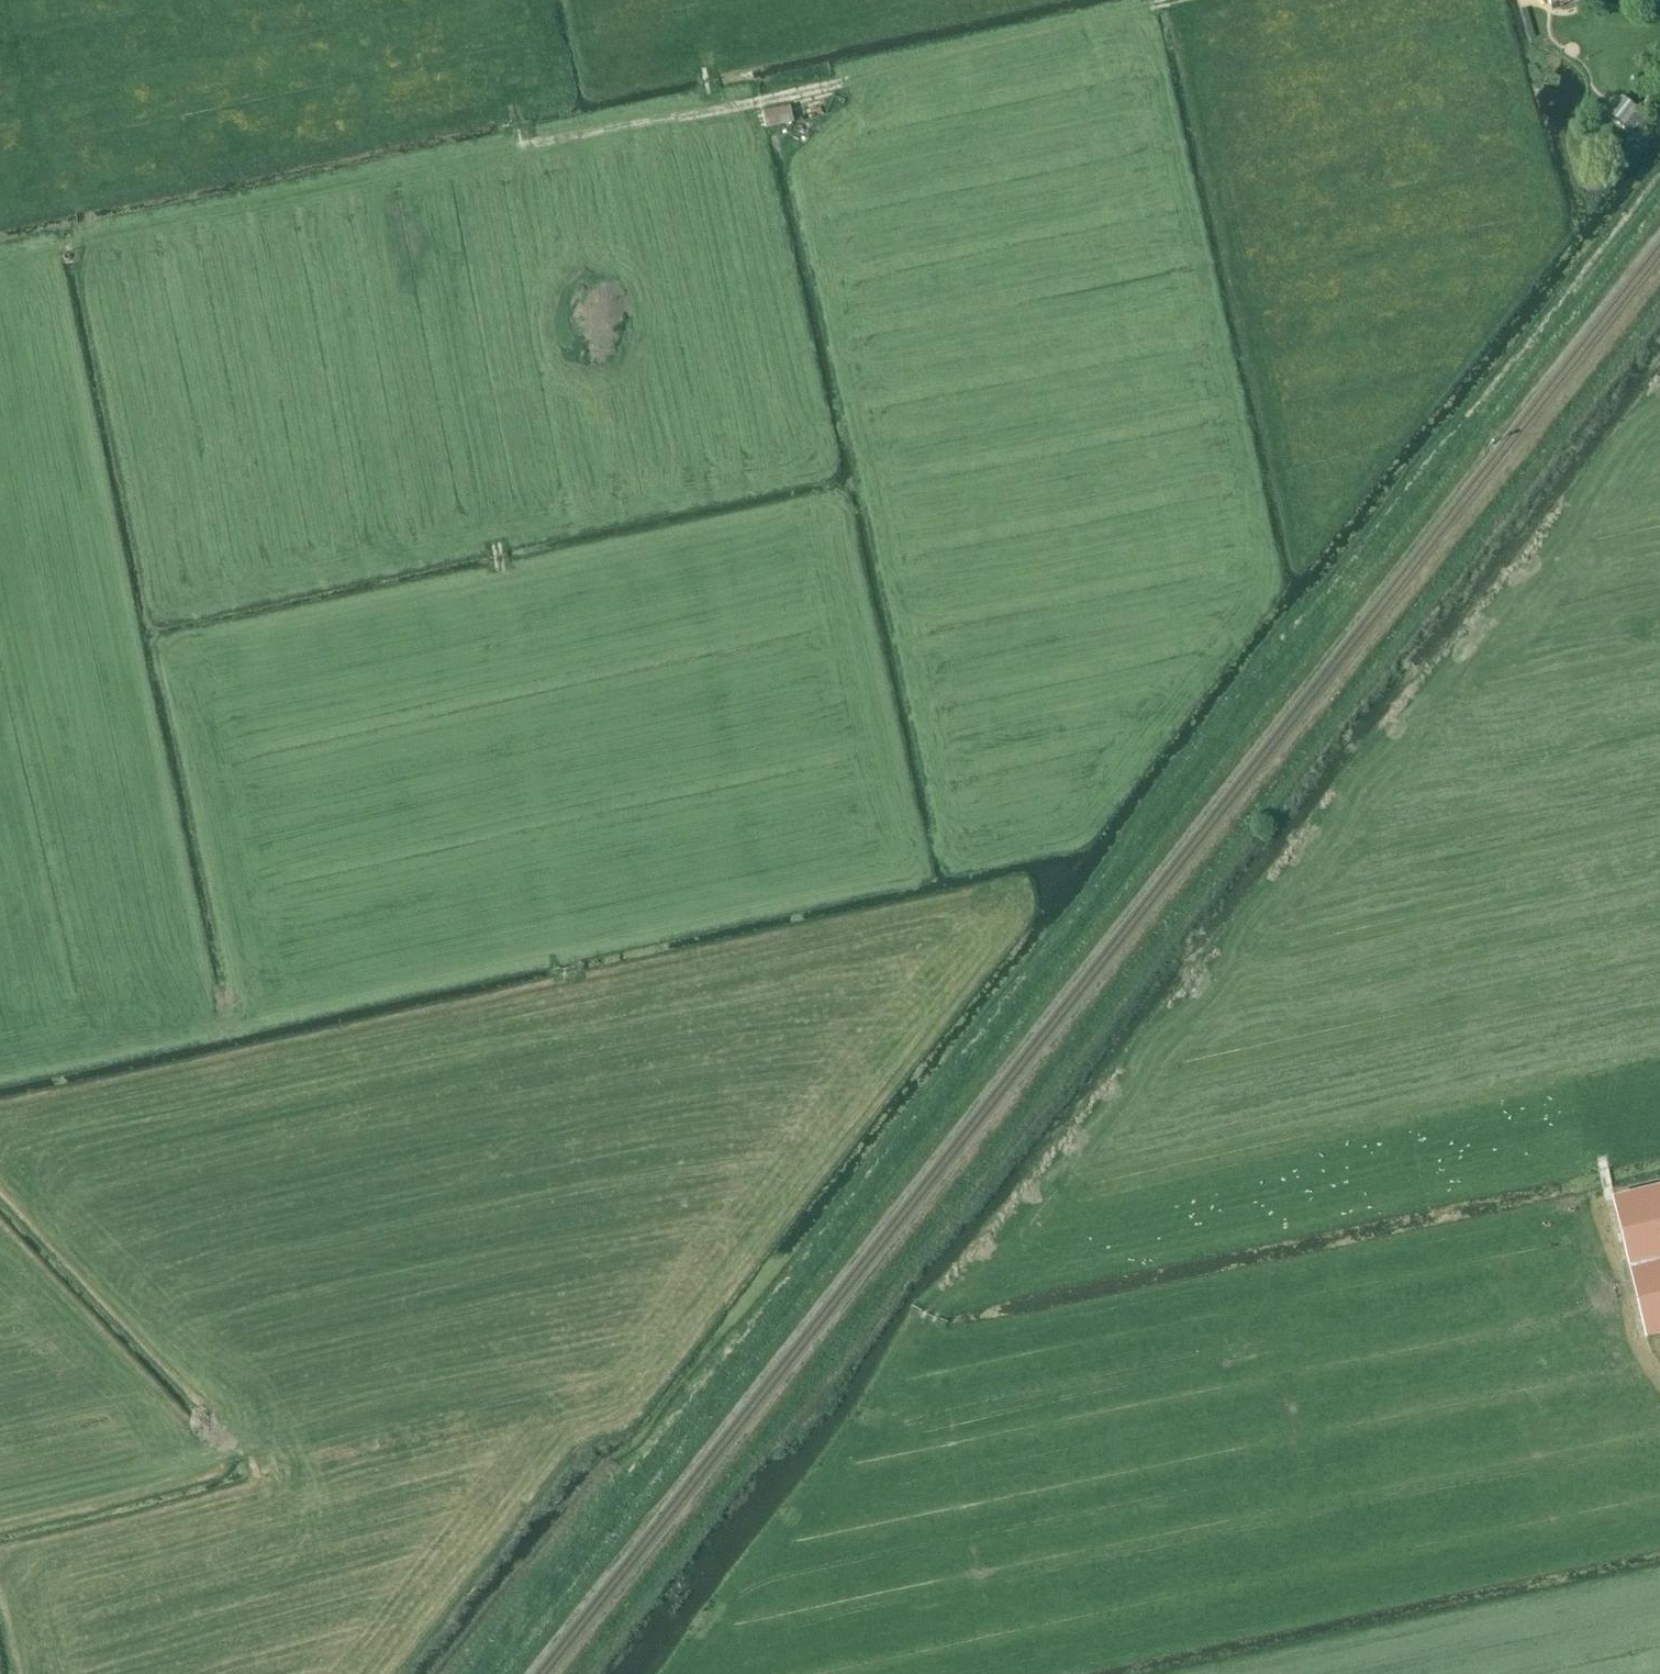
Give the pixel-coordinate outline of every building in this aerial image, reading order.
[(1638,108),(1622,96),(1608,113),(1633,133),(1645,118),(1636,111),(1638,108)] [(765,128),(793,122),(790,106),(762,112),(765,128)] [(1614,1199),(1647,1336),(1659,1333),(1659,1188),(1614,1199)]
